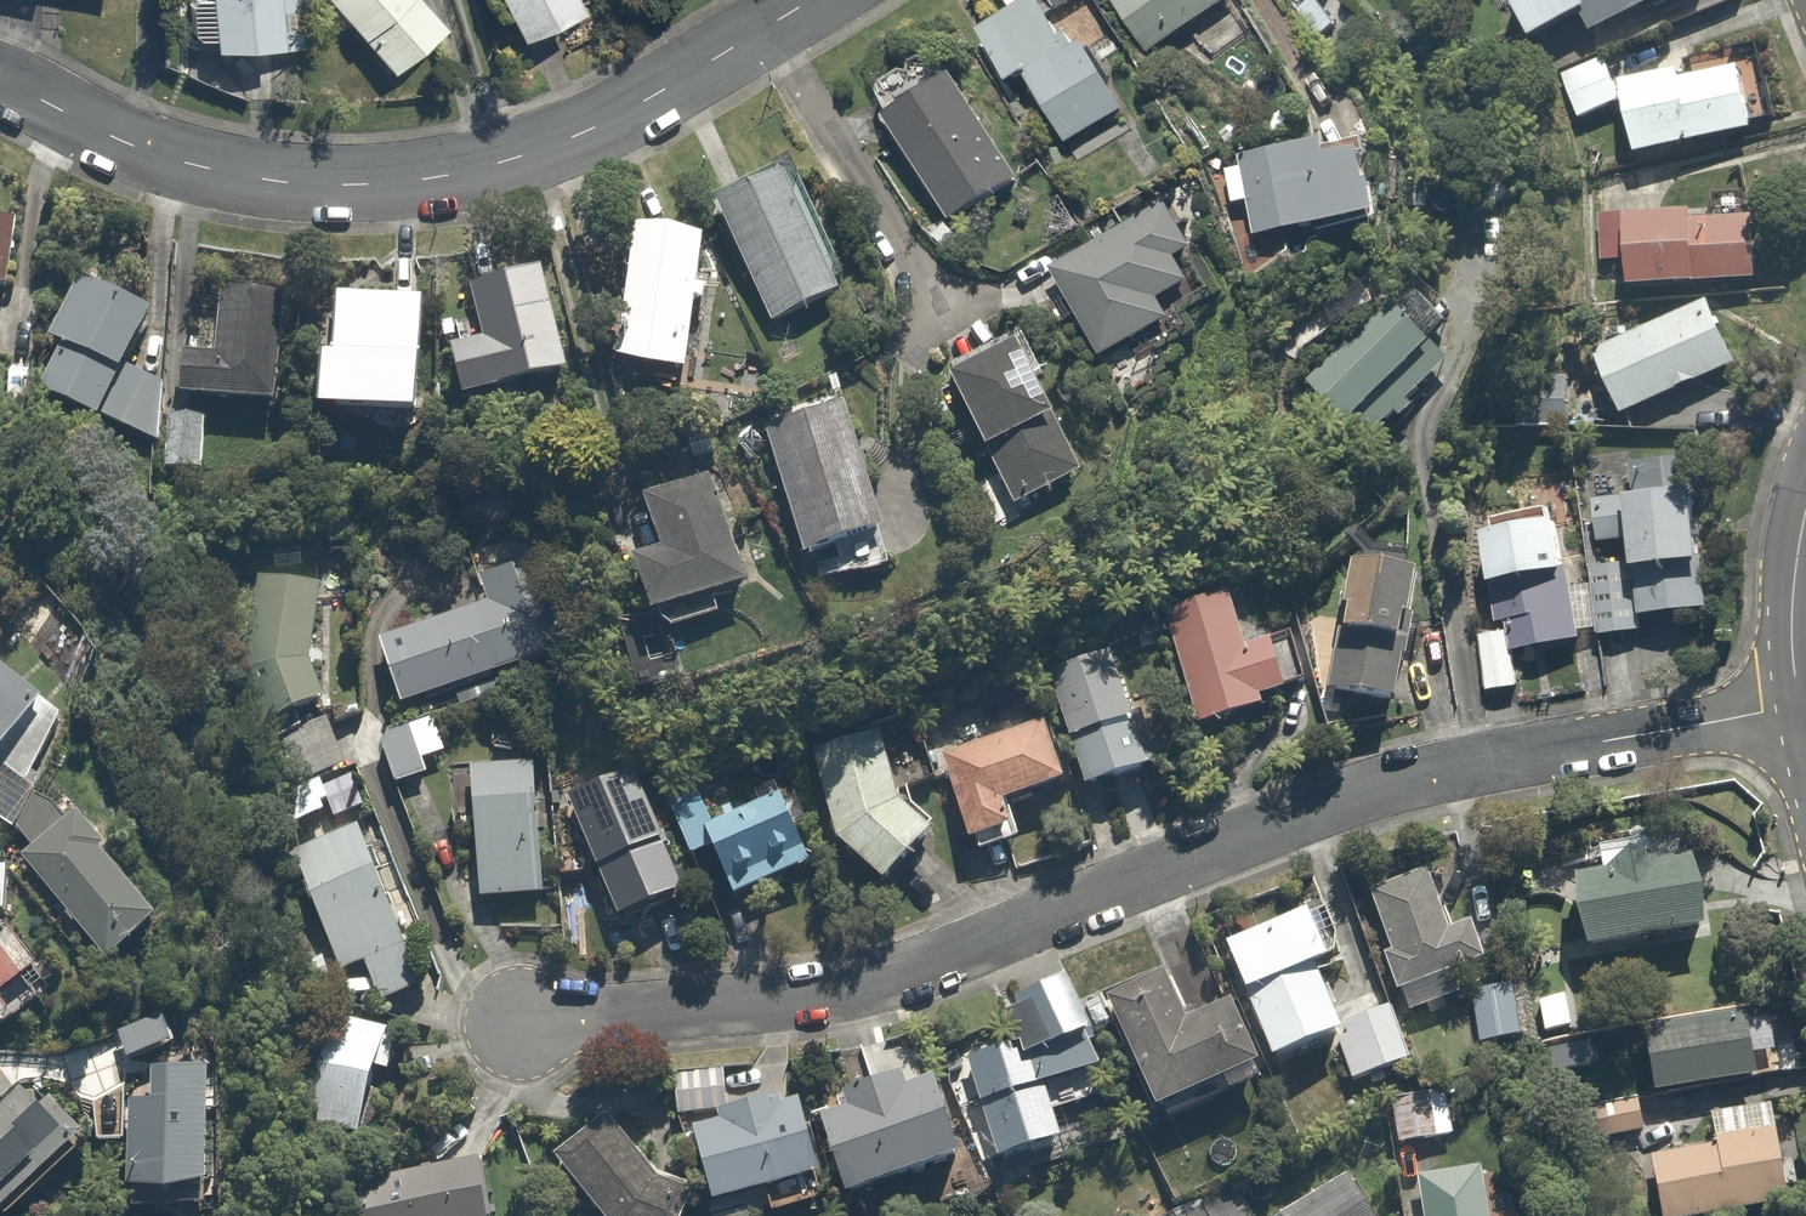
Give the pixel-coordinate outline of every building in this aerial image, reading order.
[(191,34),(209,33),(210,48),(273,45),(273,50),(299,49),(297,0),(189,0),(191,34)] [(343,31),(382,76),(441,26),(419,0),(317,0),(329,14),(335,8),(349,25),(343,31)] [(581,0),(502,0),(520,36),(582,3),(581,0)] [(1078,49),(1047,0),(1037,0),(1000,23),(979,36),(1010,85),(1031,72),(1074,141),(1109,119),(1130,106),(1090,41),(1078,49)] [(1235,0),(1116,0),(1168,87),(1256,35),(1235,0)] [(1591,11),(1600,29),(1662,0),(1513,0),(1532,39),(1591,11)] [(953,48),(877,90),(950,219),(1025,177),(953,48)] [(1575,115),(1627,105),(1636,152),(1759,129),(1747,65),(1689,76),(1687,66),(1622,79),(1618,57),(1566,67),(1575,115)] [(1369,146),(1367,133),(1247,152),(1249,166),(1228,169),(1234,207),(1255,204),(1260,235),(1391,213),(1380,144),(1369,146)] [(771,322),(851,286),(815,209),(822,206),(804,167),(718,207),(771,322)] [(1180,186),(1140,209),(1144,217),(1083,251),(1078,243),(1046,260),(1101,358),(1178,315),(1169,300),(1194,286),(1180,260),(1197,250),(1186,230),(1200,222),(1180,186)] [(1633,205),(1632,217),(1597,216),(1596,266),(1631,267),(1631,280),(1759,282),(1760,217),(1698,216),(1698,206),(1633,205)] [(3,292),(12,293),(21,222),(11,221),(0,219),(0,317),(3,292)] [(685,374),(711,242),(642,229),(617,360),(685,374)] [(378,278),(377,295),(337,294),(335,349),(322,349),(321,407),(334,408),(422,410),(425,297),(415,296),(416,255),(390,254),(389,279),(378,278)] [(486,341),(453,351),(467,400),(573,370),(545,268),(518,276),(517,270),(470,283),(486,341)] [(58,343),(52,353),(37,382),(157,445),(165,430),(164,384),(130,366),(156,316),(75,273),(42,335),(58,343)] [(215,351),(184,350),(182,397),(281,401),(286,287),(218,284),(215,351)] [(1374,438),(1420,394),(1439,414),(1480,376),(1461,356),(1399,290),(1312,372),(1374,438)] [(1713,296),(1593,349),(1623,419),(1744,366),(1713,296)] [(1082,477),(1057,416),(1064,414),(1032,339),(1019,344),(954,371),(1011,506),(1082,477)] [(846,406),(767,432),(810,561),(888,535),(846,406)] [(667,550),(637,561),(658,616),(754,580),(715,476),(649,501),(667,550)] [(1701,482),(1634,490),(1599,495),(1605,546),(1640,541),(1645,577),(1635,578),(1640,619),(1717,610),(1701,482)] [(1520,690),(1515,653),(1586,643),(1585,630),(1598,628),(1591,584),(1576,586),(1564,501),(1483,512),(1494,588),(1484,589),(1489,621),(1510,618),(1512,632),(1479,636),(1487,688),(1520,690)] [(484,573),(494,603),(383,639),(405,707),(577,650),(555,583),(545,553),(484,573)] [(1348,630),(1335,628),(1327,688),(1406,699),(1423,570),(1352,560),(1345,606),(1351,607),(1348,630)] [(284,724),(315,709),(332,710),(331,719),(345,720),(350,669),(319,666),(328,580),(261,573),(247,721),(284,724)] [(1201,725),(1287,694),(1300,690),(1280,633),(1255,642),(1235,585),(1161,611),(1201,725)] [(1088,785),(1120,773),(1123,781),(1159,768),(1156,760),(1112,644),(1045,669),(1088,785)] [(44,697),(0,659),(0,747),(44,697)] [(423,764),(451,756),(438,712),(376,731),(394,790),(428,780),(423,764)] [(325,801),(332,799),(322,775),(348,765),(330,718),(269,742),(288,789),(298,785),(303,797),(286,804),(294,823),(328,810),(325,801)] [(947,753),(981,855),(1026,840),(1014,806),(1073,786),(1050,719),(947,753)] [(891,895),(934,869),(925,853),(945,841),(901,794),(882,723),(813,750),(856,862),(891,895)] [(471,768),(476,831),(452,833),(456,880),(480,879),(481,902),(548,897),(538,763),(471,768)] [(639,764),(568,794),(621,920),(692,890),(639,764)] [(47,793),(15,819),(35,844),(23,853),(113,964),(171,917),(82,806),(67,818),(47,793)] [(690,857),(719,847),(737,895),(815,868),(789,795),(711,822),(700,793),(671,803),(690,857)] [(360,825),(293,851),(341,976),(366,967),(378,998),(421,982),(360,825)] [(1600,850),(1605,874),(1580,880),(1596,950),(1711,925),(1696,855),(1654,864),(1649,840),(1600,850)] [(0,865),(0,905),(7,905),(9,865),(0,865)] [(1557,876),(1557,866),(1523,865),(1523,896),(1574,896),(1574,876),(1557,876)] [(1409,1019),(1476,994),(1468,972),(1491,964),(1478,928),(1458,935),(1434,871),(1373,894),(1395,955),(1386,958),(1409,1019)] [(1232,948),(1280,1060),(1335,1036),(1349,1029),(1325,973),(1337,968),(1314,913),(1232,948)] [(29,1012),(15,991),(46,969),(14,922),(0,932),(0,1032),(29,1012)] [(1234,1094),(1279,1072),(1242,998),(1193,1022),(1165,964),(1107,993),(1171,1124),(1219,1101),(1214,1091),(1229,1084),(1234,1094)] [(1003,999),(1017,1042),(967,1058),(1000,1161),(1065,1140),(1057,1114),(1084,1105),(1075,1078),(1110,1067),(1080,974),(1003,999)] [(1524,991),(1480,990),(1480,1041),(1524,1041),(1524,991)] [(1568,992),(1543,996),(1549,1032),(1574,1027),(1568,992)] [(1778,1013),(1752,1018),(1750,1005),(1647,1023),(1661,1099),(1763,1081),(1758,1049),(1783,1045),(1778,1013)] [(1397,1009),(1349,1029),(1335,1036),(1356,1085),(1418,1059),(1397,1009)] [(384,1072),(397,1075),(404,1045),(392,1042),(394,1030),(332,1016),(307,1122),(369,1137),(384,1072)] [(900,1180),(912,1215),(917,1215),(981,1194),(968,1156),(940,1073),(918,1081),(912,1064),(842,1088),(847,1104),(825,1112),(854,1196),(900,1180)] [(676,1075),(679,1115),(723,1112),(721,1072),(676,1075)] [(83,1126),(56,1097),(44,1107),(25,1086),(0,1108),(0,1213),(76,1144),(70,1138),(83,1126)] [(1455,1134),(1444,1087),(1379,1104),(1390,1150),(1455,1134)] [(803,1088),(729,1108),(731,1113),(701,1121),(723,1204),(771,1191),(778,1215),(794,1215),(834,1205),(803,1088)] [(1640,1097),(1592,1107),(1598,1139),(1647,1129),(1640,1097)] [(1653,1156),(1664,1215),(1710,1215),(1793,1201),(1775,1103),(1715,1114),(1720,1144),(1653,1156)] [(613,1110),(552,1158),(600,1215),(693,1215),(706,1196),(651,1164),(613,1110)] [(358,1183),(364,1215),(497,1215),(489,1163),(358,1183)] [(1424,1215),(1503,1215),(1501,1205),(1493,1206),(1488,1171),(1419,1182),(1424,1215)] [(1353,1177),(1285,1215),(1375,1215),(1353,1177)] [(1211,1215),(1253,1215),(1235,1184),(1203,1203),(1208,1211),(1211,1215)]
